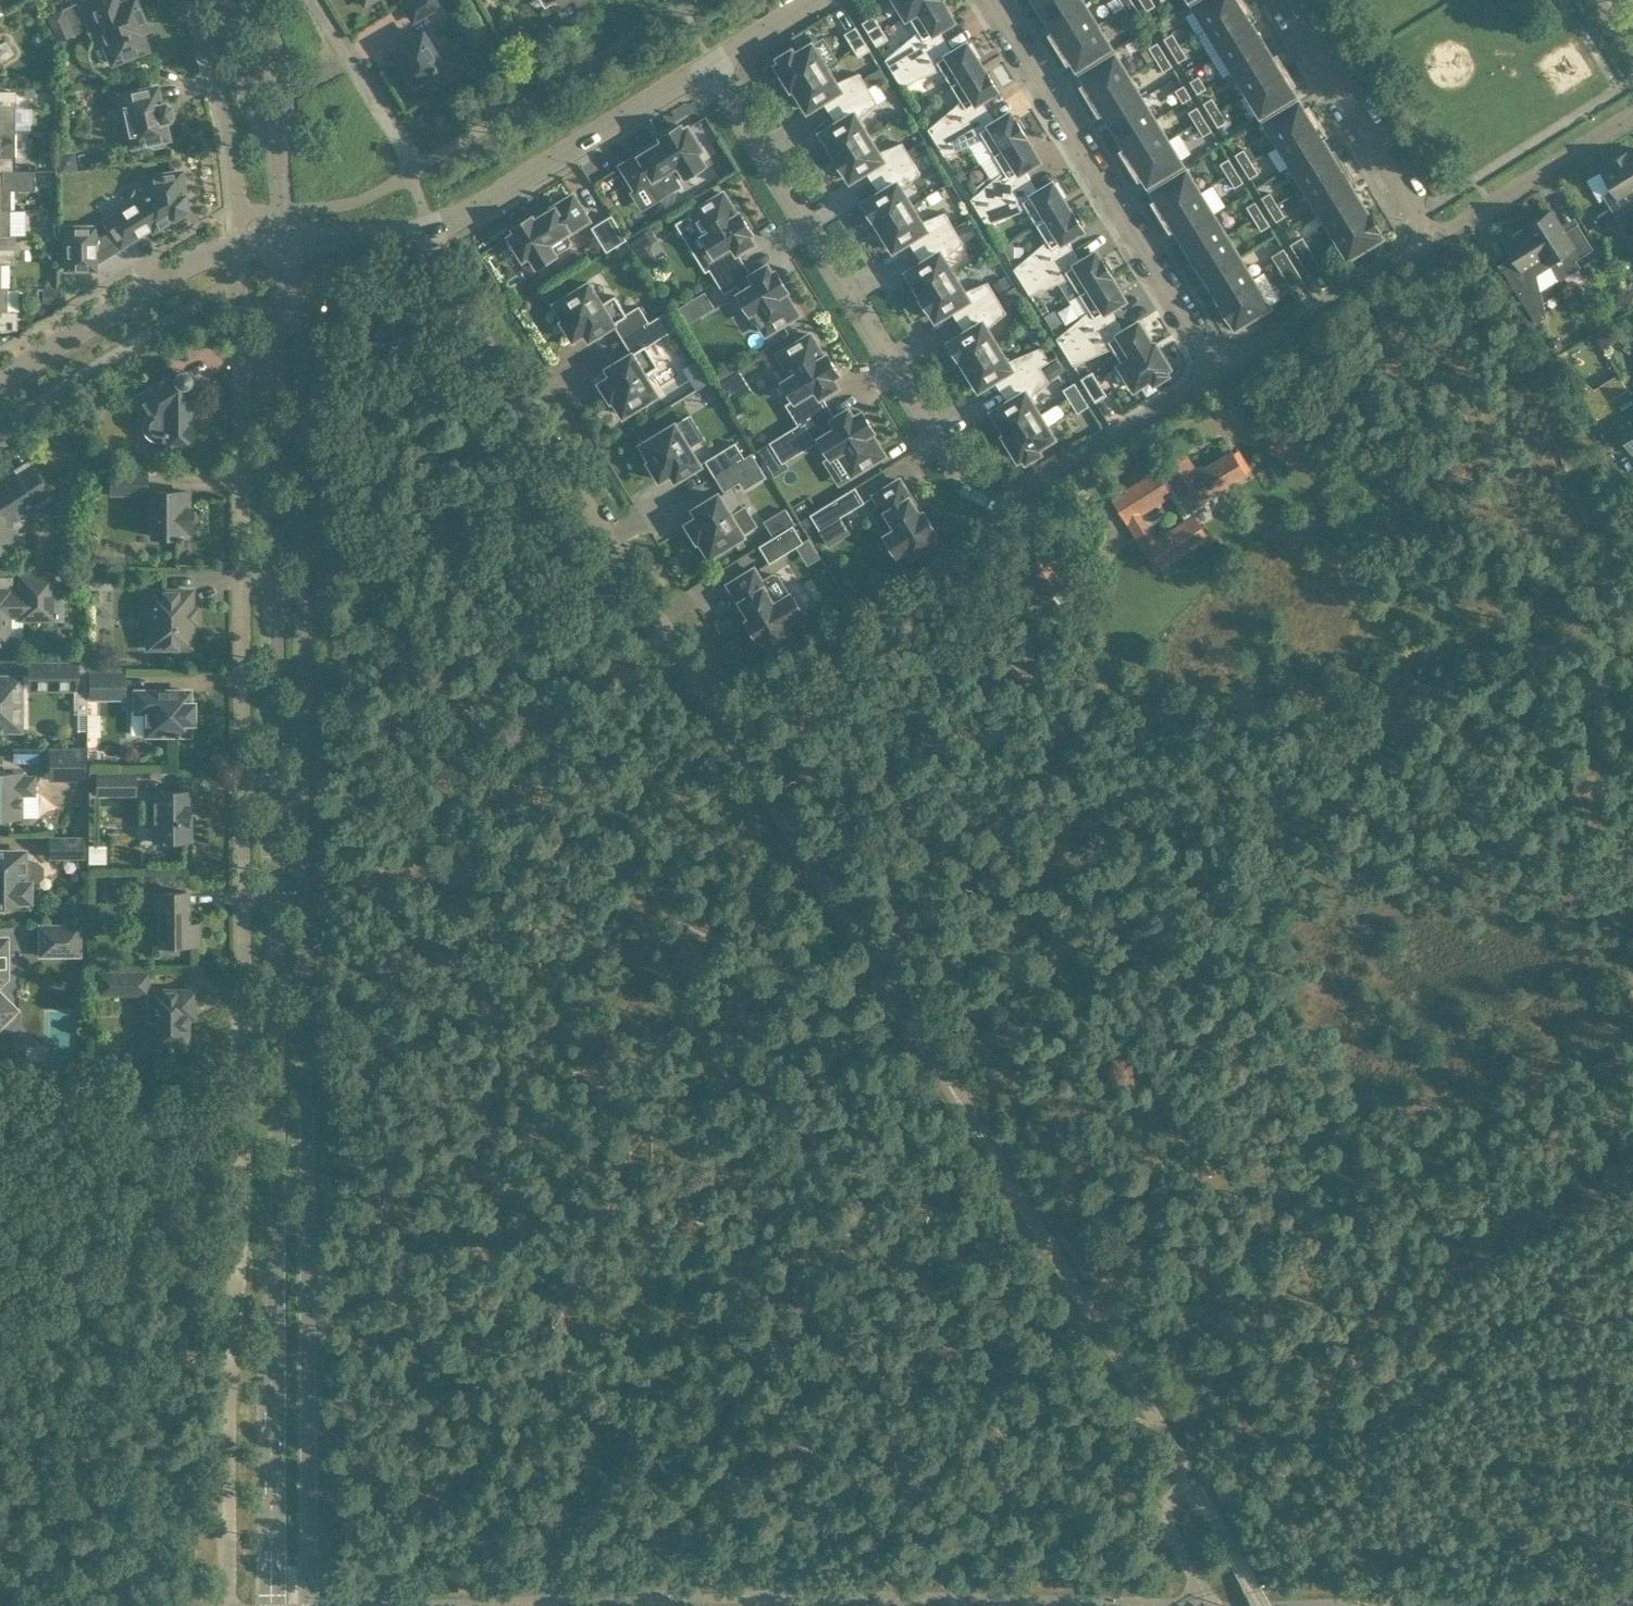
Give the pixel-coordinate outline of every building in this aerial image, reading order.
[(142,18),(135,0),(127,0),(120,3),(118,0),(88,0),(112,62),(147,48),(140,31),(146,28),(142,18)] [(441,3),(439,0),(412,0),(405,4),(415,19),(441,3)] [(907,16),(909,15),(919,31),(885,58),(894,72),(946,40),(939,28),(954,19),(942,0),(932,0),(907,16)] [(907,16),(932,0),(897,0),(907,16)] [(1082,0),(1039,0),(1034,3),(1042,16),(1045,14),(1050,23),(1084,2),(1082,0)] [(1153,0),(1142,0),(1147,9),(1155,4),(1153,0)] [(1194,4),(1208,27),(1245,4),(1242,0),(1202,0),(1194,4)] [(60,38),(88,29),(79,2),(51,11),(60,38)] [(1097,24),(1084,2),(1050,23),(1056,32),(1053,34),(1060,46),(1097,24)] [(1141,13),(1133,2),(1125,7),(1132,18),(1141,13)] [(1252,17),(1245,4),(1208,27),(1221,48),(1255,28),(1249,19),(1252,17)] [(874,15),(863,22),(877,45),(888,38),(874,15)] [(1111,46),(1097,24),(1060,46),(1068,59),(1071,57),(1077,67),(1111,46)] [(870,49),(856,26),(845,33),(859,56),(870,49)] [(1234,70),(1268,49),(1255,28),(1221,48),(1234,70)] [(467,63),(457,46),(440,57),(424,32),(398,48),(408,64),(402,68),(414,87),(438,72),(442,79),(467,63)] [(1173,32),(1165,37),(1172,49),(1180,44),(1173,32)] [(13,52),(6,40),(0,44),(0,60),(13,52)] [(894,72),(902,85),(942,68),(952,84),(982,65),(977,56),(979,54),(972,42),(969,44),(968,42),(953,51),(946,40),(894,72)] [(826,65),(812,42),(795,53),(793,48),(779,57),(782,61),(777,64),(791,87),(826,65)] [(1150,47),(1157,58),(1165,53),(1158,42),(1150,47)] [(1187,56),(1180,44),(1172,49),(1179,61),(1187,56)] [(1248,91),(1284,69),(1277,56),(1273,58),(1268,49),(1234,70),(1248,91)] [(1084,85),(1092,98),(1129,75),(1115,53),(1082,74),(1088,83),(1084,85)] [(1172,65),(1165,53),(1157,58),(1164,70),(1172,65)] [(869,87),(859,71),(836,81),(826,65),(791,87),(792,87),(794,86),(808,109),(823,100),(830,111),(869,87)] [(986,72),(982,65),(952,84),(962,100),(928,128),(937,141),(989,109),(982,98),(998,88),(988,71),(986,72)] [(1292,81),(1284,69),(1248,91),(1261,114),(1295,93),(1289,83),(1292,81)] [(1142,97),(1129,75),(1092,98),(1100,111),(1103,108),(1108,117),(1142,97)] [(1199,75),(1191,80),(1198,92),(1206,87),(1199,75)] [(1183,101),(1191,96),(1184,84),(1176,89),(1183,101)] [(156,86),(135,90),(120,93),(132,145),(149,141),(149,143),(154,146),(162,144),(165,140),(164,138),(168,137),(164,120),(168,119),(171,114),(169,105),(164,102),(160,103),(156,86)] [(834,155),(835,156),(869,135),(859,118),(878,102),(869,87),(830,111),(837,122),(822,131),(836,154),(834,155)] [(14,105),(14,91),(0,91),(0,131),(14,130),(14,128),(14,108),(14,105)] [(1155,118),(1142,97),(1108,117),(1122,139),(1155,118)] [(1212,97),(1204,102),(1211,114),(1219,109),(1212,97)] [(1279,143),(1316,120),(1308,108),(1305,110),(1299,100),(1266,121),(1279,143)] [(1189,111),(1196,123),(1205,118),(1197,106),(1189,111)] [(995,120),(989,109),(937,141),(945,155),(985,138),(994,154),(1026,134),(1016,118),(1015,119),(1010,111),(995,120)] [(1227,120),(1219,109),(1211,114),(1218,125),(1227,120)] [(1168,140),(1155,118),(1122,139),(1127,148),(1124,150),(1132,163),(1168,140)] [(1212,129),(1205,118),(1196,123),(1204,134),(1212,129)] [(1292,164),(1326,144),(1320,135),(1324,133),(1316,120),(1279,143),(1292,164)] [(697,151),(702,148),(688,125),(683,128),(680,123),(662,135),(665,140),(659,144),(658,142),(622,164),(637,189),(649,182),(659,198),(682,184),(682,186),(684,185),(679,177),(685,173),(687,175),(705,164),(697,151)] [(14,130),(0,131),(0,170),(15,170),(14,130)] [(1027,135),(1026,134),(994,154),(1004,170),(971,198),(979,211),(1031,179),(1025,168),(1039,159),(1025,136),(1027,135)] [(866,169),(873,181),(912,157),(902,141),(879,151),(869,135),(835,156),(845,172),(846,171),(853,176),(866,169)] [(1182,162),(1168,140),(1132,163),(1139,175),(1143,173),(1149,183),(1182,162)] [(1306,186),(1342,163),(1334,151),(1331,152),(1326,144),(1292,164),(1306,186)] [(1244,149),(1236,154),(1243,165),(1251,160),(1244,149)] [(1601,170),(1587,179),(1600,201),(1604,196),(1616,215),(1632,205),(1632,151),(1627,154),(1625,151),(1611,160),(1613,163),(1601,170)] [(57,155),(60,173),(78,170),(75,152),(57,155)] [(912,204),(902,188),(921,172),(912,157),(873,181),(879,192),(863,202),(873,219),(875,218),(879,225),(912,204)] [(1221,163),(1228,174),(1236,169),(1229,158),(1221,163)] [(1258,172),(1251,160),(1243,165),(1250,177),(1258,172)] [(1350,176),(1342,163),(1306,186),(1319,207),(1352,187),(1347,178),(1350,176)] [(1243,181),(1236,169),(1228,174),(1235,186),(1243,181)] [(22,189),(35,189),(34,170),(15,170),(0,170),(0,208),(9,208),(10,208),(10,189),(22,189)] [(1156,202),(1163,214),(1200,192),(1187,170),(1153,190),(1159,200),(1156,202)] [(137,200),(105,220),(120,244),(151,225),(153,228),(172,217),(173,218),(181,213),(186,202),(184,193),(183,188),(185,185),(183,176),(180,174),(180,171),(144,177),(135,197),(137,200)] [(958,176),(965,187),(971,183),(965,172),(958,176)] [(1038,190),(1031,179),(979,211),(988,225),(1027,207),(1037,223),(1068,205),(1062,196),(1065,194),(1057,182),(1055,183),(1053,181),(1038,190)] [(1365,208),(1352,187),(1319,207),(1332,229),(1365,208)] [(709,267),(717,280),(745,263),(738,251),(754,241),(749,232),(752,230),(741,212),(738,214),(724,192),(692,211),(706,233),(703,235),(714,254),(717,252),(722,259),(709,267)] [(1213,213),(1200,192),(1163,214),(1171,227),(1174,225),(1180,234),(1213,213)] [(1270,192),(1262,197),(1269,208),(1278,203),(1270,192)] [(589,219),(574,194),(535,218),(532,214),(514,226),(517,231),(510,235),(524,257),(531,253),(538,265),(557,254),(556,252),(569,244),(571,239),(566,233),(589,219)] [(1247,206),(1255,217),(1263,212),(1256,201),(1247,206)] [(1285,215),(1278,203),(1269,208),(1277,220),(1285,215)] [(909,239),(915,250),(955,226),(945,211),(922,221),(912,204),(879,225),(885,234),(882,235),(889,248),(892,246),(894,248),(909,239)] [(1067,238),(1084,228),(1073,211),(1072,212),(1068,205),(1037,223),(1047,240),(1014,268),(1022,281),(1074,249),(1067,238)] [(1616,215),(1627,235),(1632,233),(1632,205),(1616,215)] [(9,208),(0,208),(0,248),(15,248),(15,234),(9,234),(9,208)] [(1368,212),(1365,208),(1332,229),(1349,256),(1382,235),(1379,231),(1381,230),(1369,211),(1368,212)] [(1551,209),(1547,212),(1546,209),(1535,216),(1537,218),(1526,225),(1529,228),(1552,264),(1553,264),(1551,261),(1564,252),(1574,260),(1593,248),(1578,223),(1565,230),(1551,209)] [(1270,224),(1263,212),(1255,217),(1262,229),(1270,224)] [(1226,235),(1213,213),(1180,234),(1185,242),(1182,244),(1190,257),(1226,235)] [(592,226),(607,250),(627,238),(612,214),(592,226)] [(67,245),(68,267),(93,267),(93,224),(67,224),(67,245)] [(964,241),(955,226),(915,250),(922,261),(907,271),(921,293),(920,294),(920,295),(955,274),(945,258),(964,241)] [(1529,228),(1505,243),(1517,261),(1504,269),(1536,321),(1547,315),(1538,274),(1552,264),(1529,228)] [(634,239),(649,268),(666,259),(650,230),(634,239)] [(1240,256),(1226,235),(1190,257),(1198,270),(1201,268),(1206,277),(1240,256)] [(1296,251),(1308,244),(1303,236),(1291,243),(1296,251)] [(1012,240),(1002,246),(1010,258),(1015,256),(1015,245),(1012,240)] [(1322,267),(1308,244),(1296,251),(1310,274),(1322,267)] [(1289,255),(1284,247),(1272,255),(1277,263),(1289,255)] [(15,262),(15,248),(0,248),(0,262),(15,262)] [(1081,260),(1074,249),(1022,281),(1030,294),(1070,277),(1080,293),(1112,274),(1102,257),(1100,258),(1096,251),(1081,260)] [(1303,278),(1289,255),(1277,263),(1291,285),(1303,278)] [(1253,278),(1240,256),(1206,277),(1219,298),(1253,278)] [(773,272),(768,264),(752,274),(745,263),(717,280),(725,292),(737,284),(742,291),(738,293),(750,312),(753,310),(767,332),(798,313),(784,290),(788,288),(777,270),(773,272)] [(997,296),(989,283),(965,291),(955,274),(920,295),(930,312),(932,311),(937,318),(951,309),(958,320),(997,296)] [(1110,307),(1125,298),(1111,275),(1113,274),(1112,274),(1080,293),(1090,309),(1057,337),(1065,351),(1117,318),(1110,307)] [(1269,305),(1253,278),(1219,298),(1222,302),(1220,303),(1232,322),(1233,321),(1236,325),(1269,305)] [(614,322),(623,337),(650,321),(639,305),(627,313),(615,294),(602,302),(589,282),(556,302),(566,318),(563,320),(574,337),(585,330),(590,337),(614,322)] [(0,288),(0,327),(15,327),(15,314),(7,315),(6,288),(0,288)] [(704,289),(678,305),(689,322),(715,306),(704,289)] [(997,344),(989,330),(1008,313),(997,296),(958,320),(965,331),(949,341),(959,358),(961,357),(965,364),(997,344)] [(623,337),(632,352),(608,367),(613,374),(601,382),(611,399),(614,397),(624,413),(657,393),(645,373),(659,365),(646,345),(675,328),(665,312),(650,321),(623,337)] [(1124,330),(1117,318),(1065,351),(1073,364),(1113,347),(1122,362),(1120,364),(1121,364),(1156,343),(1155,342),(1153,344),(1139,320),(1124,330)] [(786,403),(799,424),(829,405),(822,394),(837,385),(832,376),(839,372),(828,354),(825,356),(811,333),(779,353),(793,375),(783,381),(794,398),(786,403)] [(1563,340),(1558,336),(1552,337),(1549,342),(1549,348),(1554,351),(1560,350),(1563,346),(1563,340)] [(1170,365),(1156,343),(1121,364),(1135,387),(1151,377),(1154,381),(1168,373),(1165,368),(1170,365)] [(1040,366),(1050,360),(1041,346),(1007,360),(997,344),(965,364),(970,373),(967,375),(975,387),(978,385),(979,387),(994,379),(1001,390),(1040,366)] [(700,357),(684,367),(697,389),(713,379),(700,357)] [(733,403),(753,390),(738,366),(717,378),(733,403)] [(1040,414),(1030,398),(1050,381),(1047,377),(1040,366),(1001,390),(1008,401),(993,410),(1007,433),(1005,434),(1005,435),(1040,414)] [(177,370),(138,394),(151,415),(150,417),(149,419),(149,421),(149,423),(149,425),(149,427),(150,429),(152,430),(153,432),(155,433),(157,433),(159,434),(161,434),(163,433),(163,445),(190,445),(190,438),(192,438),(192,421),(190,421),(190,413),(190,377),(190,375),(189,374),(189,372),(188,371),(186,370),(185,369),(183,369),(182,368),(180,369),(178,369),(177,370)] [(1107,394),(1097,379),(1093,371),(1082,378),(1086,385),(1096,401),(1107,394)] [(1089,405),(1080,389),(1075,382),(1064,389),(1068,396),(1078,411),(1089,405)] [(1631,393),(1628,387),(1608,399),(1587,382),(1577,388),(1609,441),(1622,434),(1632,452),(1632,396),(1631,393)] [(835,416),(829,405),(799,424),(770,441),(783,462),(820,439),(831,456),(840,451),(853,473),(885,454),(871,431),(875,429),(863,411),(854,416),(849,408),(835,416)] [(1054,436),(1040,414),(1005,435),(1019,458),(1024,455),(1026,460),(1040,451),(1037,447),(1054,436)] [(1265,429),(1279,453),(1292,445),(1278,421),(1265,429)] [(701,463),(676,423),(642,443),(652,460),(650,461),(660,478),(672,471),(676,478),(701,463)] [(706,460),(715,475),(745,457),(736,441),(706,460)] [(1185,505),(1187,504),(1225,480),(1227,483),(1234,478),(1233,475),(1243,469),(1231,449),(1204,466),(1199,464),(1194,467),(1189,460),(1181,465),(1178,460),(1165,468),(1166,471),(1165,472),(1185,505)] [(752,453),(745,457),(715,475),(725,490),(739,482),(744,491),(767,477),(752,453)] [(21,511),(33,503),(34,505),(49,496),(40,480),(28,462),(13,471),(15,473),(3,481),(0,483),(0,549),(13,549),(13,524),(15,521),(17,519),(19,517),(20,514),(21,511)] [(1157,551),(1163,560),(1205,534),(1187,504),(1185,505),(1165,472),(1160,475),(1157,470),(1114,497),(1130,524),(1140,518),(1136,513),(1169,492),(1184,517),(1152,537),(1145,526),(1136,532),(1150,556),(1157,551)] [(145,491),(145,473),(111,473),(111,491),(145,491)] [(913,553),(935,539),(931,532),(936,529),(925,511),(921,513),(900,479),(875,494),(881,504),(875,508),(874,512),(887,534),(885,535),(897,553),(909,546),(913,553)] [(815,521),(820,528),(865,501),(856,486),(811,514),(803,519),(807,526),(815,521)] [(195,511),(191,509),(191,508),(187,508),(187,490),(152,490),(152,535),(176,535),(176,538),(181,538),(181,535),(187,535),(187,531),(191,531),(191,523),(195,522),(197,518),(197,514),(195,511)] [(745,506),(732,514),(719,493),(695,508),(699,515),(687,523),(698,540),(700,538),(710,554),(744,534),(743,532),(757,524),(745,506)] [(803,541),(793,525),(760,545),(770,562),(803,541)] [(1031,579),(1023,583),(1031,597),(1039,592),(1041,597),(1070,580),(1053,550),(1024,567),(1031,579)] [(791,594),(778,574),(773,573),(762,580),(754,568),(730,583),(751,618),(747,620),(758,638),(763,635),(767,642),(790,629),(786,622),(804,612),(793,593),(791,594)] [(8,642),(8,635),(11,635),(11,617),(8,617),(8,613),(21,613),(21,617),(52,617),(63,617),(63,589),(51,589),(51,576),(21,576),(21,592),(8,592),(8,589),(0,589),(0,642),(8,642)] [(191,590),(169,590),(148,590),(148,646),(191,646),(191,590)] [(48,663),(48,687),(77,687),(77,713),(87,713),(87,663),(48,663)] [(122,696),(122,673),(91,673),(91,696),(122,696)] [(20,676),(0,677),(0,729),(20,729),(20,676)] [(191,720),(191,702),(188,702),(188,690),(166,690),(147,690),(143,694),(139,690),(135,690),(135,710),(130,710),(130,733),(174,733),(178,733),(188,733),(188,720),(191,720)] [(83,777),(83,750),(50,750),(50,777),(83,777)] [(33,792),(33,776),(20,776),(20,772),(0,772),(0,816),(38,815),(38,792),(33,792)] [(135,773),(96,773),(96,790),(135,790),(135,773)] [(192,790),(155,790),(155,801),(151,801),(151,819),(155,819),(155,839),(165,839),(165,842),(178,842),(178,839),(188,839),(188,835),(191,835),(191,823),(188,823),(188,819),(186,819),(186,807),(192,807),(192,790)] [(83,837),(50,837),(50,855),(83,855),(83,837)] [(90,861),(107,861),(107,844),(90,844),(90,861)] [(24,859),(24,851),(0,851),(0,902),(24,902),(24,899),(29,899),(29,880),(39,880),(43,875),(43,866),(37,859),(24,859)] [(186,890),(148,890),(148,906),(158,906),(159,952),(177,952),(177,943),(196,943),(196,922),(186,923),(186,890)] [(79,924),(40,924),(40,954),(79,954),(79,952),(87,952),(87,924),(79,924)] [(146,991),(146,973),(100,973),(100,991),(146,991)] [(193,1015),(193,1008),(193,990),(151,990),(151,1001),(148,1001),(145,1004),(145,1017),(148,1021),(151,1021),(152,1047),(186,1047),(186,1015),(193,1015)] [(195,1548),(182,1548),(182,1564),(195,1564),(195,1548)]
